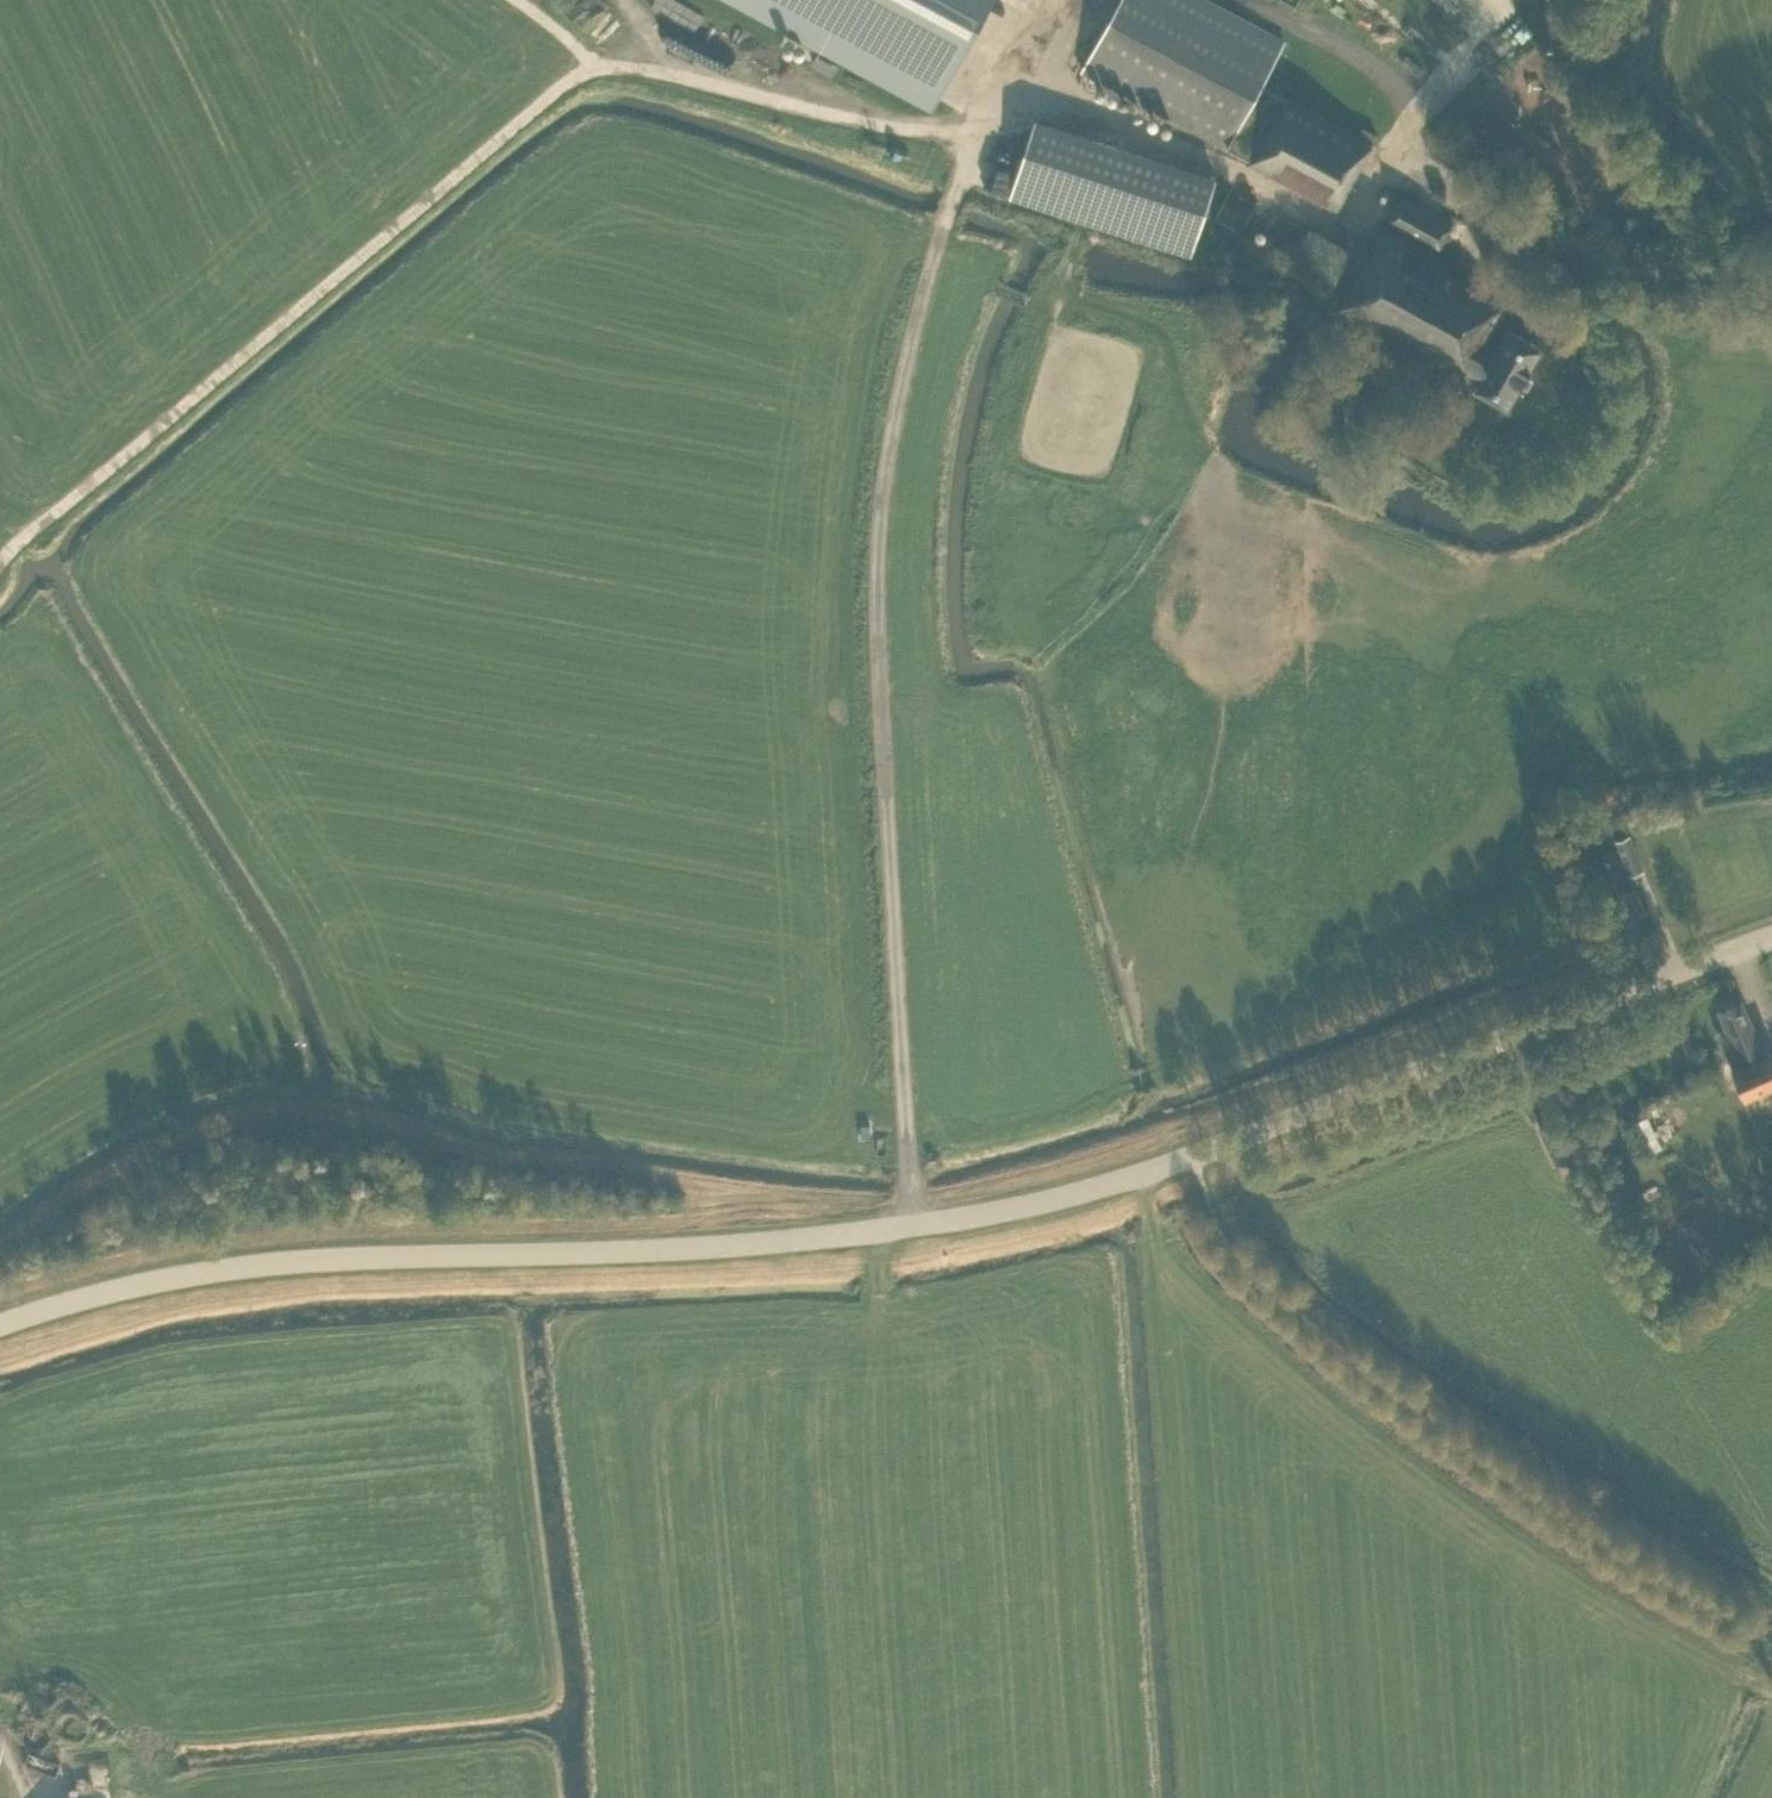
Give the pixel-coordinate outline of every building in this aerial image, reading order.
[(933,102),(988,0),(743,0),(933,102)] [(1083,69),(1248,157),(1245,162),(1335,211),(1372,142),(1358,134),(1265,84),(1288,41),(1212,0),(1120,0),(1083,69)] [(1181,252),(1205,171),(1022,116),(998,197),(1181,252)] [(1372,142),(1377,133),(1363,126),(1358,134),(1372,142)] [(1389,218),(1439,245),(1453,219),(1403,192),(1389,218)] [(1473,387),(1507,406),(1542,347),(1507,328),(1494,353),(1483,346),(1508,301),(1485,289),(1488,283),(1384,225),(1336,311),(1433,366),(1437,368),(1441,361),(1477,381),(1473,387)] [(1277,253),(1291,261),(1333,284),(1352,249),(1310,226),(1300,244),(1286,236),(1277,253)] [(1615,840),(1630,876),(1644,870),(1630,834),(1615,840)] [(1621,893),(1617,882),(1603,888),(1609,903),(1605,905),(1623,944),(1642,937),(1634,918),(1645,913),(1634,887),(1621,893)] [(1717,1031),(1730,1060),(1740,1056),(1744,1064),(1732,1070),(1743,1093),(1771,1080),(1771,1052),(1764,1056),(1760,1047),(1762,1046),(1742,1001),(1719,1011),(1726,1027),(1717,1031)]
